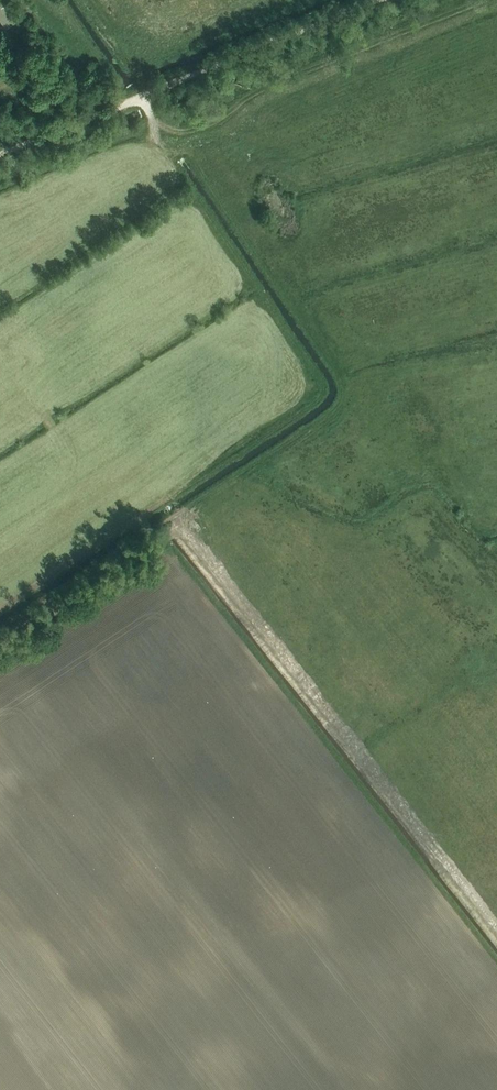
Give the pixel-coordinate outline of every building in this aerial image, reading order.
[(6,29),(16,22),(2,0),(0,0),(0,19),(6,29)]
